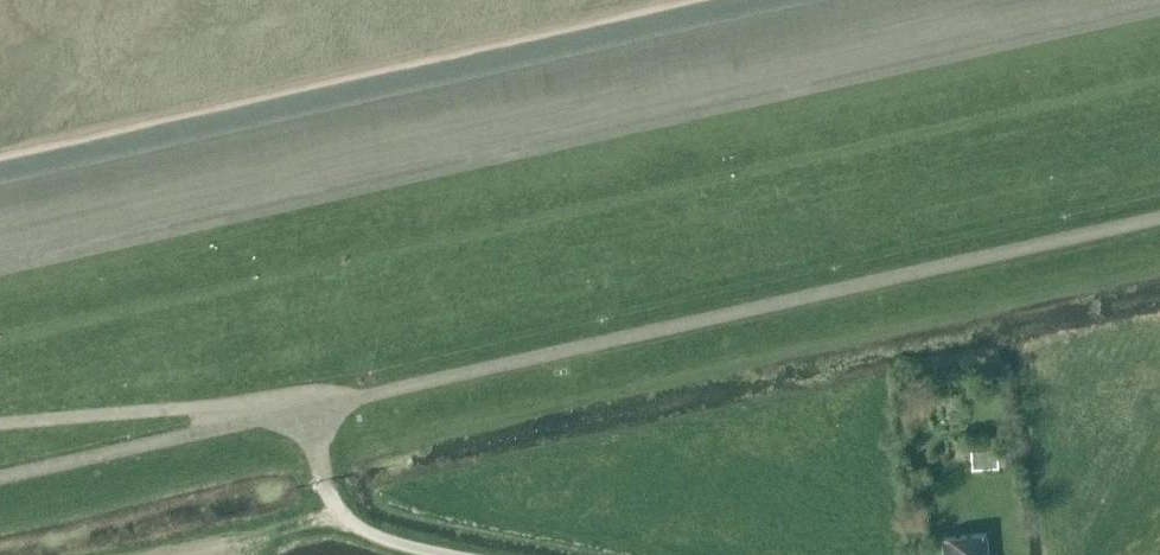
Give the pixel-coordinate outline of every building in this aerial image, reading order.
[(971,467),(998,465),(996,447),(970,449),(971,467)] [(985,531),(942,534),(944,554),(988,554),(985,531)]
